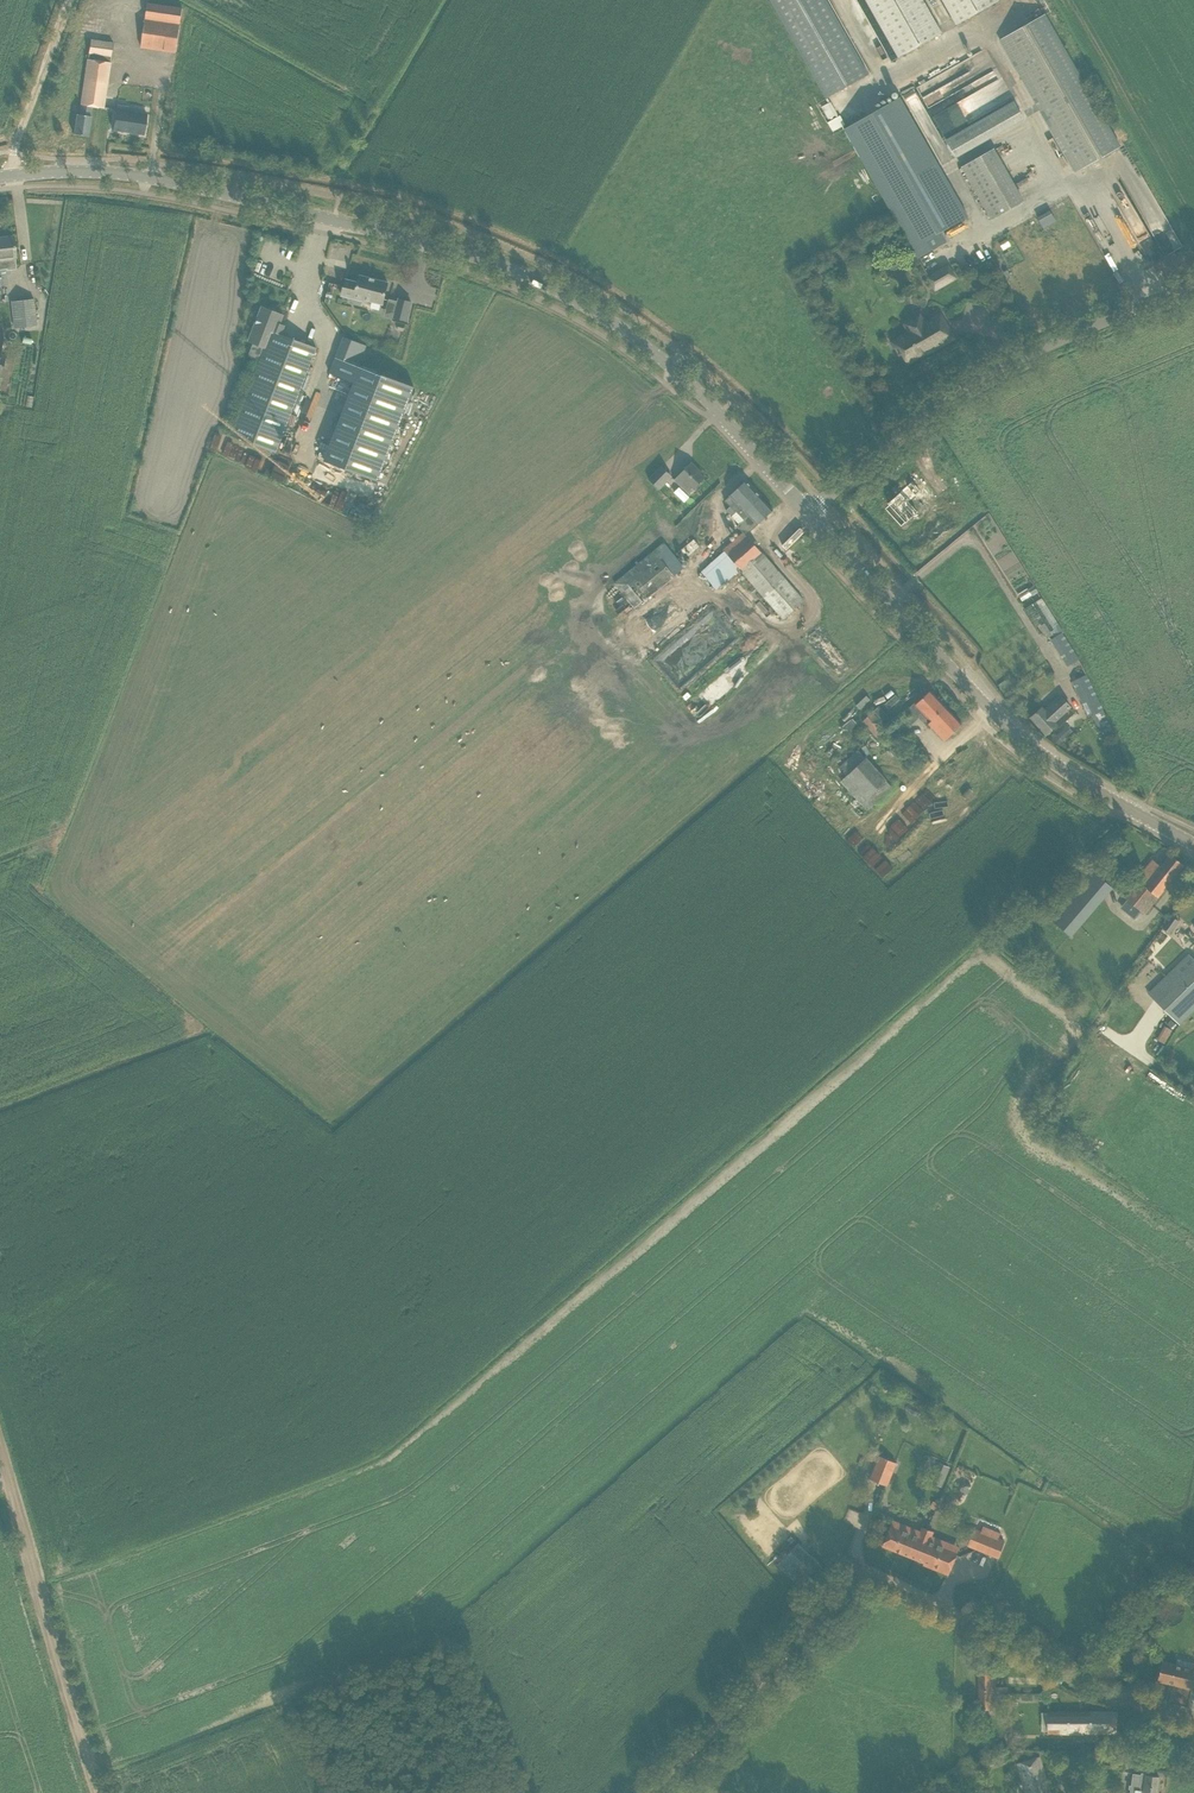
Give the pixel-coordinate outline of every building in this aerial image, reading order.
[(826,0),(770,0),(826,98),(868,74),(826,0)] [(898,57),(941,31),(924,0),(865,0),(898,57)] [(956,23),(997,0),(943,0),(956,23)] [(141,47),(176,52),(180,24),(182,8),(147,3),(145,19),(141,47)] [(999,39),(1075,172),(1120,146),(1044,13),(999,39)] [(103,108),(110,63),(113,42),(90,39),(88,52),(80,104),(79,114),(76,113),(73,134),(87,136),(90,116),(89,116),(91,107),(103,108)] [(978,48),(916,90),(938,122),(940,121),(941,123),(947,119),(955,129),(972,118),(964,106),(971,101),(970,99),(978,94),(975,89),(970,93),(966,87),(992,69),(978,48)] [(844,129),(912,248),(917,258),(945,242),(940,232),(968,217),(900,97),(844,129)] [(951,156),(1023,121),(1013,101),(941,136),(951,156)] [(131,131),(131,133),(143,135),(146,114),(115,110),(112,130),(123,131),(123,130),(131,131)] [(996,149),(964,166),(991,217),(1023,199),(996,149)] [(1147,263),(1180,248),(1155,196),(1143,201),(1141,198),(1132,203),(1133,204),(1122,209),(1147,263)] [(1040,227),(1054,221),(1050,212),(1036,218),(1040,227)] [(7,270),(17,268),(12,236),(0,237),(0,268),(7,267),(7,270)] [(954,278),(948,266),(928,277),(932,283),(937,280),(940,286),(954,278)] [(364,299),(382,304),(388,283),(359,275),(358,282),(345,279),(341,295),(363,301),(364,299)] [(37,326),(34,298),(10,301),(13,329),(37,326)] [(397,303),(393,319),(405,322),(409,303),(410,301),(398,298),(397,303)] [(276,452),(316,348),(282,335),(285,325),(280,323),(283,315),(278,313),(277,312),(277,311),(273,308),(269,308),(268,309),(262,306),(248,341),(253,343),(249,353),(249,354),(249,356),(251,357),(259,361),(230,435),(276,452)] [(953,338),(940,314),(926,322),(920,313),(902,323),(907,333),(891,342),(899,355),(902,353),(907,362),(927,351),(928,352),(953,338)] [(415,383),(360,364),(367,345),(344,337),(333,366),(355,373),(322,466),(378,486),(415,383)] [(674,478),(689,493),(705,477),(700,472),(702,471),(691,461),(674,478)] [(648,479),(658,488),(672,474),(662,464),(648,479)] [(743,520),(752,530),(773,511),(745,480),(729,495),(730,495),(724,500),(730,506),(726,510),(731,516),(736,512),(743,520)] [(905,502),(918,518),(933,505),(921,490),(905,502)] [(742,532),(745,535),(752,530),(743,520),(736,526),(742,532)] [(723,582),(724,583),(739,569),(784,619),(804,600),(745,535),(742,532),(722,550),(724,552),(701,573),(715,589),(723,582)] [(679,551),(686,559),(700,546),(693,539),(679,550),(679,551)] [(684,567),(664,542),(613,583),(634,608),(643,601),(628,583),(660,558),(674,575),(684,567)] [(1038,591),(1034,586),(1028,590),(1031,595),(1038,591)] [(1078,659),(1062,632),(1050,640),(1066,666),(1078,659)] [(1111,726),(1085,674),(1072,682),(1088,716),(1090,715),(1101,731),(1111,726)] [(930,726),(944,741),(961,724),(930,691),(915,704),(914,703),(895,721),(903,730),(916,718),(912,715),(919,709),(929,720),(925,724),(928,728),(930,726)] [(1045,711),(1041,707),(1031,717),(1046,734),(1056,725),(1058,727),(1074,713),(1070,708),(1071,708),(1061,697),(1045,711)] [(887,728),(871,712),(861,721),(877,737),(887,728)] [(1055,734),(1050,741),(1058,747),(1063,740),(1055,734)] [(886,779),(866,757),(858,749),(838,768),(847,776),(840,782),(867,810),(892,787),(886,779)] [(1152,859),(1120,897),(1141,915),(1183,865),(1170,854),(1160,866),(1152,859)] [(1087,867),(1046,915),(1071,936),(1112,888),(1087,867)] [(1173,927),(1177,921),(1171,916),(1162,928),(1169,934),(1174,927),(1173,927)] [(1181,1024),(1193,1011),(1193,960),(1172,939),(1150,961),(1165,975),(1149,993),(1181,1024)] [(1059,990),(1076,1003),(1083,993),(1067,980),(1059,990)] [(870,1479),(888,1486),(897,1462),(879,1456),(870,1479)] [(944,1479),(935,1475),(932,1482),(941,1486),(944,1479)] [(915,1560),(927,1530),(922,1527),(920,1532),(892,1521),(882,1546),(915,1560)] [(948,1573),(959,1548),(931,1536),(933,1532),(927,1530),(915,1560),(948,1573)] [(973,1548),(997,1558),(1004,1542),(980,1532),(973,1548)] [(776,1562),(799,1583),(817,1563),(794,1542),(776,1562)] [(1193,1606),(1193,1593),(1182,1587),(1177,1597),(1193,1606)] [(1193,1690),(1193,1666),(1193,1668),(1162,1661),(1157,1681),(1193,1690)] [(990,1706),(994,1706),(995,1694),(1007,1694),(1007,1687),(991,1687),(990,1706)] [(1116,1734),(1116,1712),(1047,1712),(1047,1734),(1116,1734)] [(1018,1762),(1026,1792),(1049,1792),(1039,1757),(1018,1762)] [(1159,1777),(1135,1774),(1132,1773),(1129,1792),(1156,1792),(1159,1777)]
